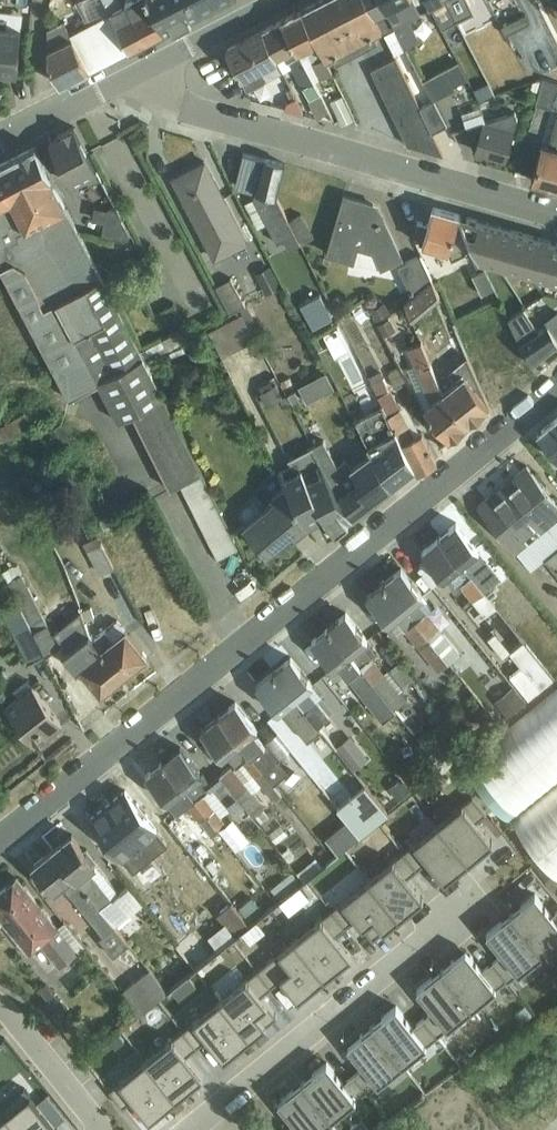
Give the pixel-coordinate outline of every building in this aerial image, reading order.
[(89,69),(129,48),(105,0),(76,0),(88,23),(92,21),(94,24),(72,36),(89,69)] [(129,48),(146,39),(127,0),(126,0),(123,1),(122,0),(105,0),(129,48)] [(146,39),(165,30),(149,0),(127,0),(146,39)] [(165,30),(189,18),(196,14),(201,12),(195,0),(149,0),(165,30)] [(201,12),(204,10),(223,0),(195,0),(201,12)] [(326,57),(333,53),(336,59),(344,56),(340,50),(368,35),(371,41),(378,38),(375,32),(382,28),(368,0),(320,0),(302,10),(326,57)] [(382,28),(394,51),(406,45),(383,0),(368,0),(382,28)] [(406,45),(420,38),(410,18),(421,13),(414,0),(383,0),(406,45)] [(429,3),(430,2),(442,26),(455,19),(446,0),(427,0),(429,3)] [(488,0),(476,0),(473,1),(484,22),(489,19),(493,27),(501,22),(488,0)] [(501,22),(503,27),(517,20),(510,5),(520,0),(488,0),(501,22)] [(21,26),(22,12),(0,10),(0,16),(7,17),(6,25),(21,26)] [(282,20),(314,79),(332,71),(326,57),(302,10),(282,20)] [(18,72),(22,26),(21,26),(6,25),(7,17),(0,16),(0,70),(18,72)] [(89,69),(72,36),(64,20),(47,29),(48,59),(60,84),(89,69)] [(263,29),(283,71),(292,66),(309,99),(321,93),(314,79),(282,20),(263,29)] [(518,23),(506,29),(513,42),(524,36),(518,23)] [(283,71),(263,29),(226,48),(247,89),(283,71)] [(340,50),(344,56),(371,41),(368,35),(340,50)] [(432,131),(420,105),(403,69),(396,56),(370,68),(407,144),(444,155),(432,131)] [(423,78),(436,71),(430,59),(417,66),(423,78)] [(436,71),(423,78),(433,98),(433,99),(455,87),(454,85),(468,78),(458,60),(436,71)] [(535,103),(550,108),(551,103),(556,105),(556,87),(556,86),(556,81),(543,76),(535,103)] [(464,82),(468,96),(482,91),(478,78),(464,82)] [(321,93),(309,99),(308,100),(317,117),(329,112),(324,101),(321,93)] [(342,95),(330,100),(342,125),(354,119),(342,95)] [(287,101),(285,108),(304,114),(296,97),(287,101)] [(420,105),(432,131),(446,124),(433,99),(433,98),(420,105)] [(480,106),(462,112),(471,140),(477,142),(475,150),(506,159),(517,118),(515,111),(486,121),(480,106)] [(550,144),(542,142),(532,180),(556,188),(556,118),(550,144)] [(59,137),(49,141),(72,183),(85,176),(89,183),(101,176),(74,126),(58,135),(59,137)] [(69,397),(99,382),(118,419),(133,411),(171,486),(179,482),(218,558),(240,546),(35,146),(0,165),(0,263),(69,397)] [(301,243),(288,220),(286,216),(275,195),(285,163),(244,153),(235,186),(256,191),(254,196),(277,242),(284,239),(289,248),(301,243)] [(205,160),(173,177),(216,259),(247,242),(205,160)] [(344,195),(326,254),(381,268),(404,258),(384,218),(382,219),(378,211),(372,209),(373,203),(344,195)] [(95,205),(92,218),(104,220),(102,233),(123,238),(131,234),(114,202),(106,207),(95,205)] [(482,259),(459,215),(434,207),(429,224),(420,222),(419,241),(442,249),(446,260),(469,251),(477,269),(484,266),(480,260),(482,259)] [(288,220),(301,243),(313,236),(301,213),(288,220)] [(459,215),(482,259),(496,263),(504,266),(515,231),(459,215)] [(515,231),(504,266),(536,275),(545,240),(515,231)] [(536,275),(556,280),(556,243),(545,240),(536,275)] [(412,295),(432,279),(420,254),(397,264),(412,295)] [(270,265),(255,272),(266,293),(281,285),(270,265)] [(485,268),(472,274),(481,295),(494,289),(485,268)] [(242,312),(247,321),(253,317),(231,277),(216,285),(230,312),(239,307),(242,312)] [(432,279),(412,295),(404,301),(413,322),(428,311),(430,313),(436,307),(435,304),(441,299),(436,289),(432,279)] [(311,288),(289,300),(302,325),(324,314),(311,288)] [(384,301),(371,310),(377,321),(390,311),(384,301)] [(499,302),(484,310),(490,321),(505,314),(499,302)] [(548,323),(537,330),(524,308),(511,316),(536,367),(556,350),(556,337),(548,323)] [(556,337),(556,310),(545,318),(548,323),(556,337)] [(247,321),(242,312),(209,329),(223,356),(256,339),(247,321)] [(442,390),(468,423),(489,406),(467,357),(463,347),(454,328),(448,315),(444,317),(459,350),(452,355),(457,363),(448,371),(456,379),(442,390)] [(463,347),(467,357),(488,347),(476,319),(454,328),(463,347)] [(182,327),(163,337),(169,348),(188,338),(182,327)] [(502,363),(487,372),(504,400),(537,378),(507,327),(498,333),(503,342),(493,348),(502,363)] [(330,330),(316,337),(324,353),(338,345),(330,330)] [(421,340),(436,375),(444,369),(430,336),(421,340)] [(436,375),(421,340),(407,346),(415,364),(408,367),(424,405),(449,437),(468,423),(442,390),(436,375)] [(399,365),(387,371),(394,386),(406,380),(399,365)] [(382,403),(415,466),(417,469),(437,459),(405,403),(400,406),(379,370),(368,376),(382,403)] [(327,371),(299,385),(306,401),(334,387),(327,371)] [(276,383),(260,392),(267,405),(283,397),(276,383)] [(371,451),(390,485),(395,481),(393,477),(415,466),(382,403),(355,417),(354,418),(371,451)] [(0,424),(0,438),(0,439),(33,422),(27,410),(0,424)] [(555,420),(538,434),(556,458),(556,423),(555,420)] [(312,445),(353,515),(390,485),(371,451),(349,466),(344,459),(337,464),(324,439),(312,445)] [(294,469),(283,475),(286,481),(308,524),(320,517),(328,533),(336,529),(353,515),(312,445),(288,458),(290,462),(294,469)] [(294,469),(290,462),(279,468),(283,475),(294,469)] [(556,516),(556,502),(527,465),(479,504),(516,550),(556,516)] [(263,506),(246,519),(243,522),(261,546),(267,551),(293,530),(296,534),(308,524),(286,481),(270,494),(273,498),(263,506)] [(246,519),(263,506),(256,496),(238,509),(246,519)] [(516,550),(532,569),(545,558),(556,548),(556,516),(516,550)] [(439,536),(497,606),(507,597),(494,582),(478,561),(484,556),(457,522),(440,535),(439,536)] [(115,565),(101,540),(98,533),(83,540),(100,573),(115,565)] [(497,606),(439,536),(438,537),(422,550),(455,591),(462,586),(485,615),(497,606)] [(545,558),(556,573),(556,548),(545,558)] [(46,653),(60,645),(14,555),(0,562),(0,563),(19,602),(46,653)] [(63,562),(41,572),(46,583),(59,577),(61,580),(69,576),(63,562)] [(384,581),(449,660),(460,651),(427,611),(431,608),(421,596),(424,594),(402,567),(385,580),(384,581)] [(449,660),(384,581),(383,581),(367,595),(398,634),(405,629),(438,669),(449,660)] [(46,653),(19,602),(3,610),(29,661),(46,653)] [(124,673),(93,636),(80,605),(56,614),(69,637),(78,664),(102,693),(113,684),(112,683),(124,673)] [(329,625),(396,709),(399,713),(413,702),(402,688),(397,682),(394,683),(385,671),(372,656),(378,651),(346,612),(330,625),(329,625)] [(93,636),(124,673),(147,654),(118,617),(93,636)] [(396,709),(329,625),(328,626),(312,640),(333,667),(338,663),(383,720),(396,709)] [(496,630),(489,636),(503,655),(511,649),(496,630)] [(523,640),(510,650),(521,665),(510,674),(528,697),(552,678),(523,640)] [(274,670),(319,724),(329,716),(316,700),(322,695),(291,656),(275,669),(274,670)] [(399,659),(385,671),(394,683),(397,682),(402,688),(414,678),(399,659)] [(319,724),(274,670),(273,671),(257,684),(278,711),(282,708),(307,740),(322,728),(319,724)] [(18,695),(5,705),(35,745),(63,723),(27,677),(13,688),(18,695)] [(344,679),(333,687),(350,709),(361,700),(344,679)] [(512,685),(495,699),(508,715),(525,700),(512,685)] [(218,715),(274,783),(288,770),(279,758),(280,757),(267,740),(264,742),(255,731),(258,728),(236,701),(219,714),(218,715)] [(471,772),(499,807),(489,815),(500,829),(511,820),(508,816),(556,776),(556,702),(471,772)] [(220,774),(242,801),(253,815),(256,813),(262,821),(269,815),(263,807),(265,806),(253,791),(262,784),(274,799),(282,793),(274,783),(218,715),(217,715),(201,729),(224,756),(226,754),(235,766),(234,767),(231,764),(220,774)] [(437,730),(421,742),(442,769),(472,746),(465,737),(461,740),(448,724),(438,732),(437,730)] [(267,740),(280,757),(291,748),(277,731),(267,740)] [(349,735),(337,745),(355,767),(368,757),(349,735)] [(299,760),(329,802),(354,785),(324,743),(299,760)] [(163,759),(219,829),(227,823),(221,816),(230,808),(232,809),(242,801),(220,774),(210,782),(213,785),(209,788),(199,776),(203,773),(181,746),(164,759),(163,759)] [(219,829),(163,759),(162,760),(146,774),(178,813),(187,805),(212,835),(219,829)] [(401,777),(389,786),(399,798),(411,788),(401,777)] [(348,818),(360,834),(388,811),(365,783),(337,805),(348,818)] [(109,804),(142,844),(160,829),(137,801),(136,803),(126,790),(109,804)] [(468,860),(469,861),(493,842),(477,821),(487,813),(473,796),(439,824),(468,860)] [(519,830),(544,860),(532,870),(549,891),(556,885),(556,799),(519,830)] [(142,844),(109,804),(91,818),(124,859),(141,845),(142,844)] [(360,834),(348,818),(327,835),(339,851),(360,834)] [(404,852),(418,869),(428,861),(444,881),(469,861),(468,860),(439,824),(404,852)] [(53,848),(116,925),(143,903),(128,885),(120,892),(98,863),(97,859),(88,846),(83,847),(72,833),(53,848)] [(240,836),(229,846),(243,863),(255,853),(240,836)] [(116,925),(53,848),(33,865),(55,891),(62,885),(102,933),(99,936),(114,954),(129,942),(119,928),(116,925)] [(392,907),(400,917),(424,898),(407,877),(418,869),(404,852),(370,880),(392,907)] [(293,874),(311,860),(305,853),(287,866),(293,874)] [(298,873),(303,880),(322,865),(316,856),(297,871),(298,873)] [(269,894),(288,875),(279,866),(260,886),(269,894)] [(303,880),(298,873),(276,891),(281,898),(303,880)] [(4,921),(29,950),(40,942),(60,966),(79,951),(77,949),(83,944),(64,920),(57,926),(17,877),(0,891),(0,915),(4,921)] [(333,910),(346,927),(356,919),(373,939),(400,918),(400,917),(392,907),(370,880),(333,910)] [(543,954),(556,942),(556,910),(552,914),(535,894),(511,913),(543,954)] [(252,896),(240,906),(249,918),(261,908),(252,896)] [(191,933),(176,945),(195,967),(218,949),(220,947),(238,932),(246,925),(249,922),(232,901),(216,913),(224,922),(205,938),(197,929),(191,934),(191,933)] [(333,910),(296,940),(325,977),(341,965),(352,956),(335,935),(346,927),(333,910)] [(493,962),(507,978),(509,980),(543,954),(511,913),(487,933),(503,954),(493,962)] [(325,977),(296,940),(259,970),(271,987),(282,979),(298,999),(325,977)] [(454,960),(442,969),(472,1007),(507,978),(493,962),(483,971),(471,956),(466,950),(461,954),(454,960)] [(150,967),(121,991),(138,1013),(168,989),(150,967)] [(424,1018),(438,1035),(472,1007),(442,969),(440,970),(417,989),(434,1009),(424,1018)] [(46,982),(39,988),(60,1014),(67,1009),(46,982)] [(372,1025),(403,1063),(438,1035),(424,1018),(419,1022),(413,1027),(397,1006),(372,1025)] [(360,1035),(348,1045),(352,1051),(364,1066),(354,1074),(367,1090),(368,1091),(403,1063),(372,1025),(360,1035)] [(303,1081),(332,1118),(367,1090),(354,1074),(344,1082),(327,1062),(303,1081)] [(65,1125),(35,1080),(0,1104),(0,1129),(57,1129),(65,1125)] [(303,1081),(278,1101),(295,1122),(285,1129),(317,1129),(327,1122),(332,1118),(303,1081)] [(361,1126),(352,1113),(335,1124),(340,1129),(354,1129),(361,1126)]
